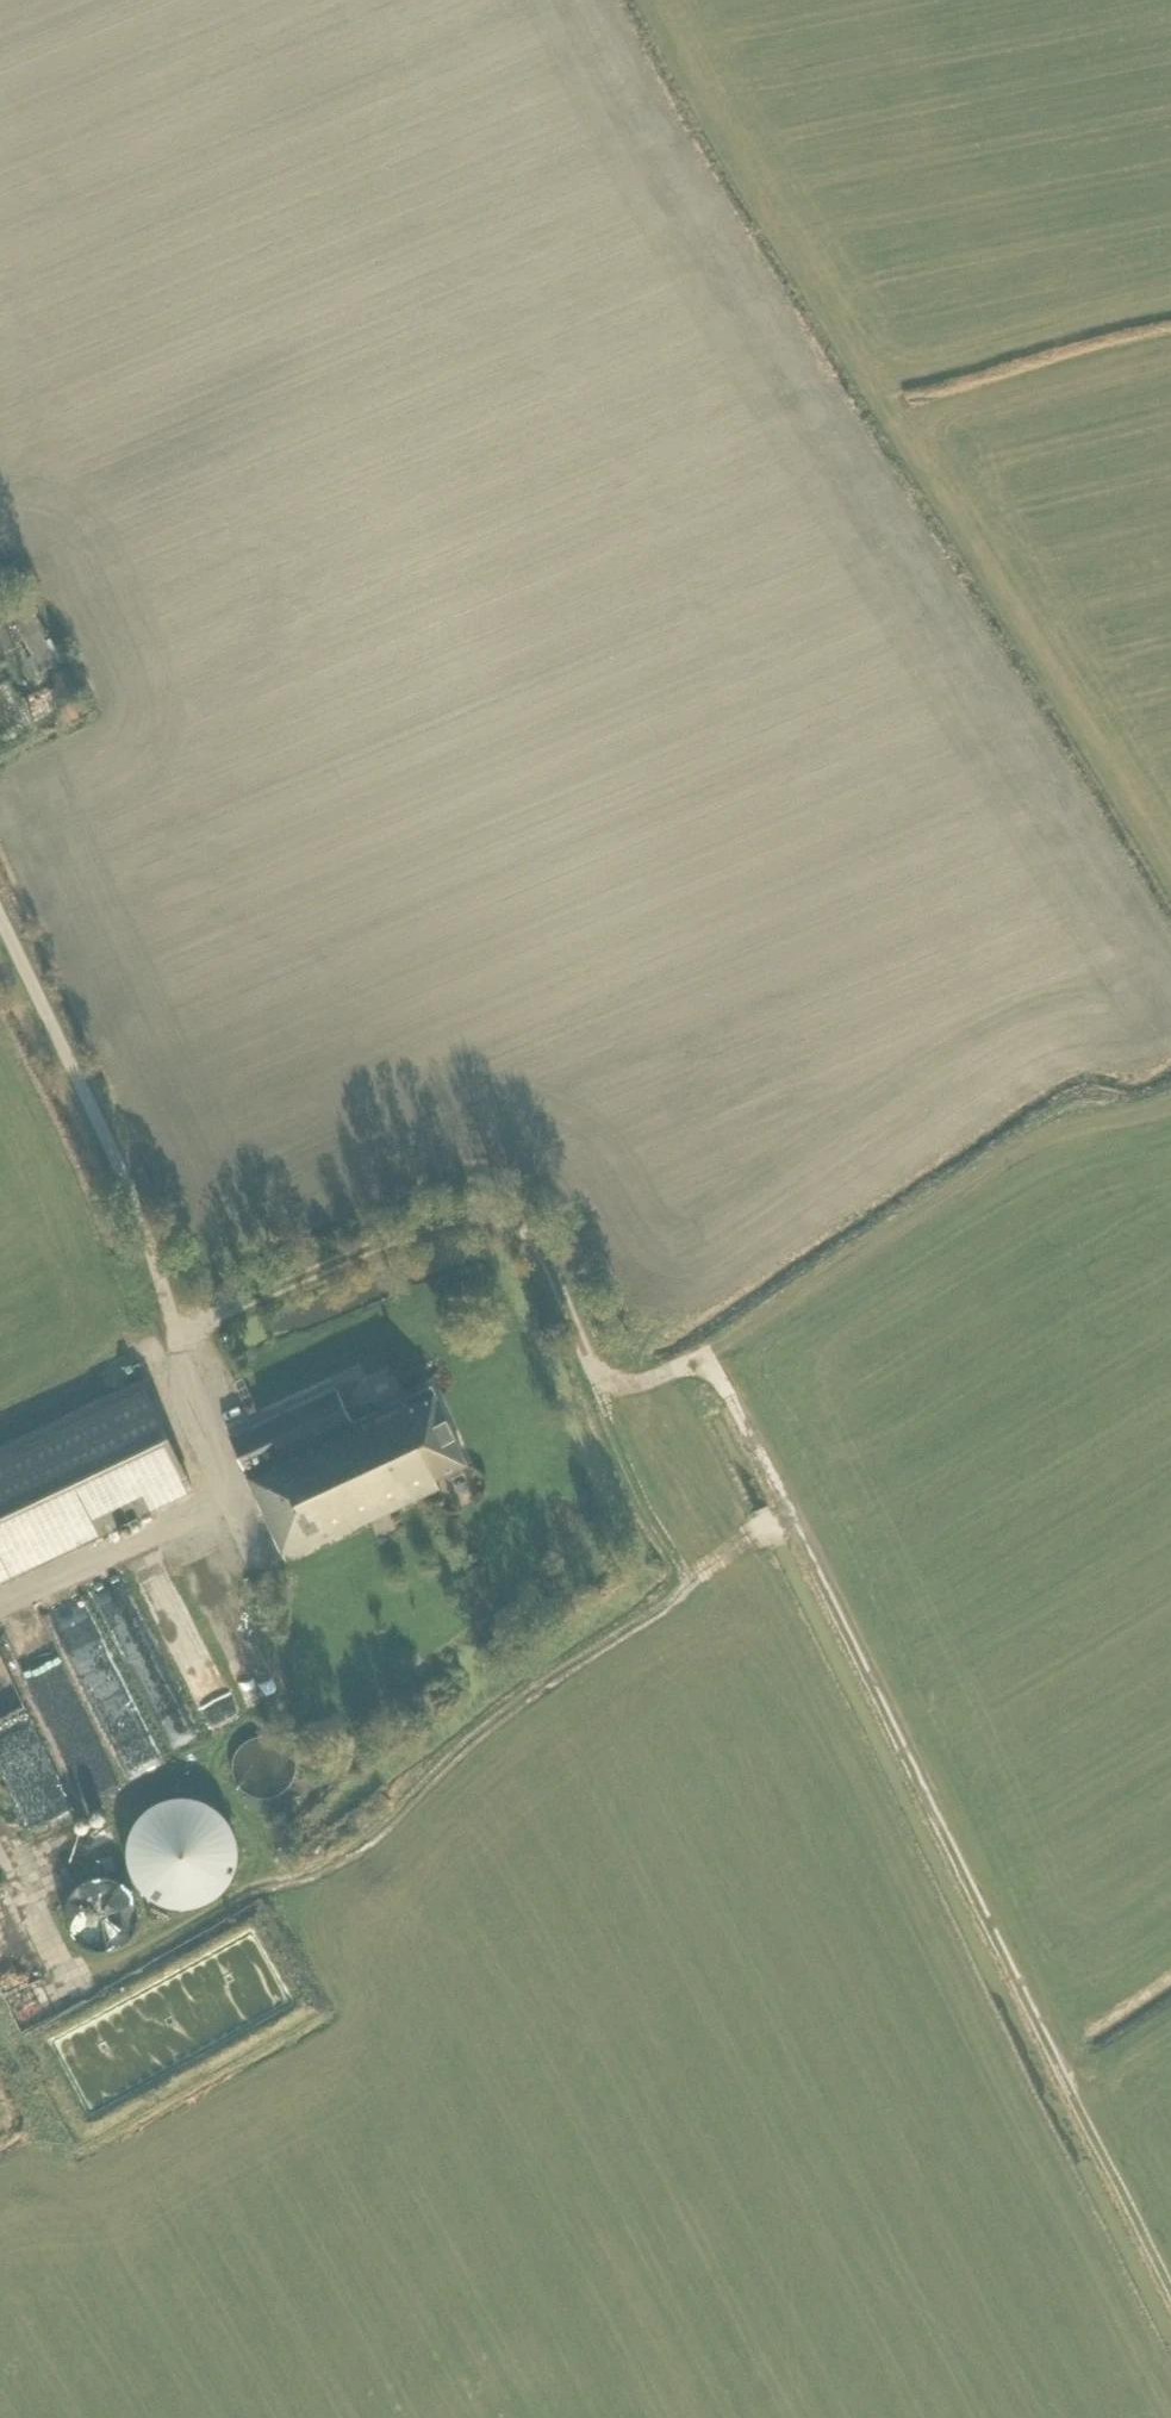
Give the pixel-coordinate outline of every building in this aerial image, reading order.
[(57,664),(23,603),(4,614),(10,627),(15,625),(42,672),(57,664)] [(246,1371),(237,1375),(250,1404),(259,1400),(246,1371)] [(192,1491),(141,1384),(0,1450),(0,1582),(192,1491)] [(468,1464),(431,1386),(377,1411),(352,1423),(336,1391),(229,1441),(245,1473),(287,1559),(440,1487),(437,1479),(448,1473),(450,1478),(464,1472),(462,1467),(468,1464)] [(228,1820),(224,1815),(222,1812),(219,1810),(214,1806),(211,1804),(207,1802),(204,1800),(200,1799),(195,1797),(191,1796),(185,1796),(181,1796),(175,1796),(170,1797),(166,1798),(164,1799),(159,1801),(155,1803),(150,1806),(149,1807),(144,1811),(141,1813),(139,1816),(135,1821),(133,1824),(132,1828),(129,1833),(129,1835),(128,1839),(127,1842),(127,1844),(126,1848),(126,1852),(126,1856),(127,1860),(128,1866),(130,1871),(131,1875),(132,1877),(134,1880),(136,1883),(140,1888),(142,1891),(145,1893),(148,1896),(151,1898),(156,1901),(159,1903),(163,1904),(169,1906),(172,1907),(176,1907),(182,1907),(188,1907),(194,1906),(197,1905),(201,1904),(206,1902),(211,1899),(215,1897),(218,1895),(221,1892),(223,1889),(226,1886),(229,1882),(231,1878),(233,1875),(234,1871),(235,1868),(236,1866),(237,1862),(237,1858),(238,1856),(238,1854),(238,1850),(238,1847),(237,1843),(236,1837),(235,1833),(233,1830),(231,1825),(228,1820)] [(133,1891),(131,1889),(129,1886),(127,1885),(125,1883),(123,1881),(120,1879),(117,1878),(112,1877),(109,1876),(106,1875),(103,1875),(100,1875),(96,1876),(93,1876),(88,1878),(85,1879),(82,1881),(78,1884),(76,1885),(74,1888),(72,1890),(70,1894),(69,1896),(67,1899),(66,1902),(65,1906),(65,1908),(65,1912),(65,1915),(65,1919),(66,1921),(66,1924),(68,1927),(69,1931),(71,1933),(72,1935),(75,1938),(79,1942),(82,1944),(85,1946),(89,1947),(94,1949),(97,1949),(103,1950),(106,1949),(110,1949),(113,1948),(118,1946),(121,1944),(124,1942),(128,1939),(131,1936),(134,1932),(136,1928),(137,1926),(138,1924),(138,1921),(139,1917),(139,1914),(139,1910),(139,1907),(138,1904),(137,1901),(136,1897),(134,1894),(133,1891)]
